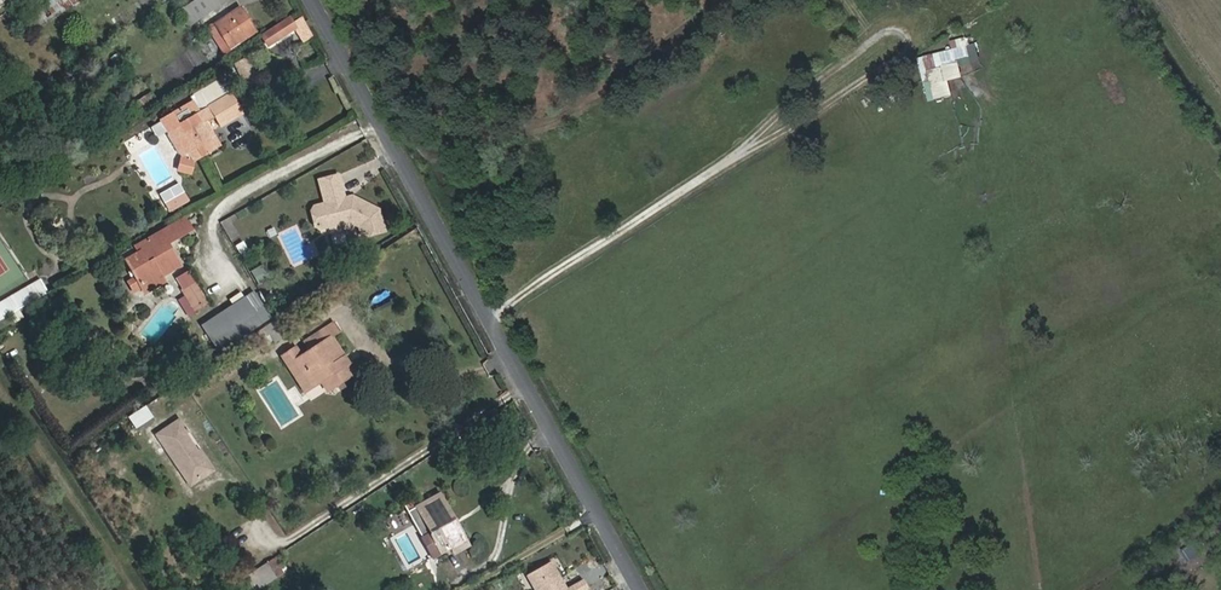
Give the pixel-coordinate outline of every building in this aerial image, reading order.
[(64,10),(78,1),(78,0),(57,0),(64,10)] [(172,12),(181,26),(214,4),(211,0),(190,0),(172,12)] [(217,23),(231,45),(253,29),(237,4),(216,20),(217,23)] [(288,19),(262,34),(269,45),(295,29),(288,19)] [(224,50),(231,45),(217,23),(211,27),(224,50)] [(918,56),(930,99),(956,92),(952,77),(966,74),(964,63),(983,58),(978,40),(969,42),(967,34),(952,38),(954,46),(918,56)] [(238,60),(245,79),(258,74),(252,55),(238,60)] [(207,109),(225,98),(216,82),(188,98),(190,103),(159,122),(179,157),(186,153),(190,160),(183,159),(178,160),(176,172),(188,175),(190,163),(218,146),(212,136),(205,140),(203,137),(205,135),(200,125),(212,118),(207,109)] [(358,228),(361,239),(383,233),(378,213),(351,198),(348,203),(344,200),(338,176),(319,181),(324,200),(328,199),(330,203),(314,207),(311,212),(315,227),(319,230),(332,226),(335,221),(340,224),(348,222),(358,228)] [(165,203),(170,212),(189,201),(184,192),(165,203)] [(161,278),(179,268),(167,246),(191,233),(185,221),(137,248),(140,254),(127,261),(137,279),(128,284),(134,294),(142,289),(143,291),(151,292),(159,287),(162,280),(161,278)] [(270,279),(262,265),(251,272),(258,285),(270,279)] [(0,303),(0,320),(50,291),(41,280),(0,303)] [(207,303),(195,282),(181,291),(194,311),(207,303)] [(232,341),(259,325),(245,301),(217,316),(218,317),(204,325),(216,346),(230,338),(232,341)] [(264,331),(274,346),(285,339),(276,324),(264,331)] [(340,382),(354,373),(348,363),(344,365),(341,359),(344,357),(333,339),(339,335),(333,326),(305,344),(309,352),(300,358),(295,350),(282,358),(287,367),(294,363),(309,389),(321,382),(335,373),(340,382)] [(287,367),(303,392),(309,389),(294,363),(287,367)] [(327,391),(340,382),(335,373),(321,382),(327,391)] [(144,406),(127,417),(134,427),(150,416),(144,406)] [(184,430),(177,418),(158,431),(165,441),(162,444),(176,464),(179,462),(192,481),(210,468),(198,449),(194,451),(181,432),(184,430)] [(194,451),(198,449),(184,430),(181,432),(194,451)] [(158,431),(155,433),(162,444),(165,441),(158,431)] [(179,462),(176,464),(188,483),(192,481),(179,462)] [(430,535),(421,539),(432,559),(451,548),(459,543),(448,523),(454,520),(440,494),(416,508),(430,535)] [(468,545),(454,520),(448,523),(459,543),(451,548),(454,553),(468,545)] [(280,552),(253,569),(262,585),(290,568),(280,552)] [(552,568),(560,584),(566,581),(557,565),(552,568)] [(552,568),(528,581),(533,589),(564,589),(560,584),(552,568)]
